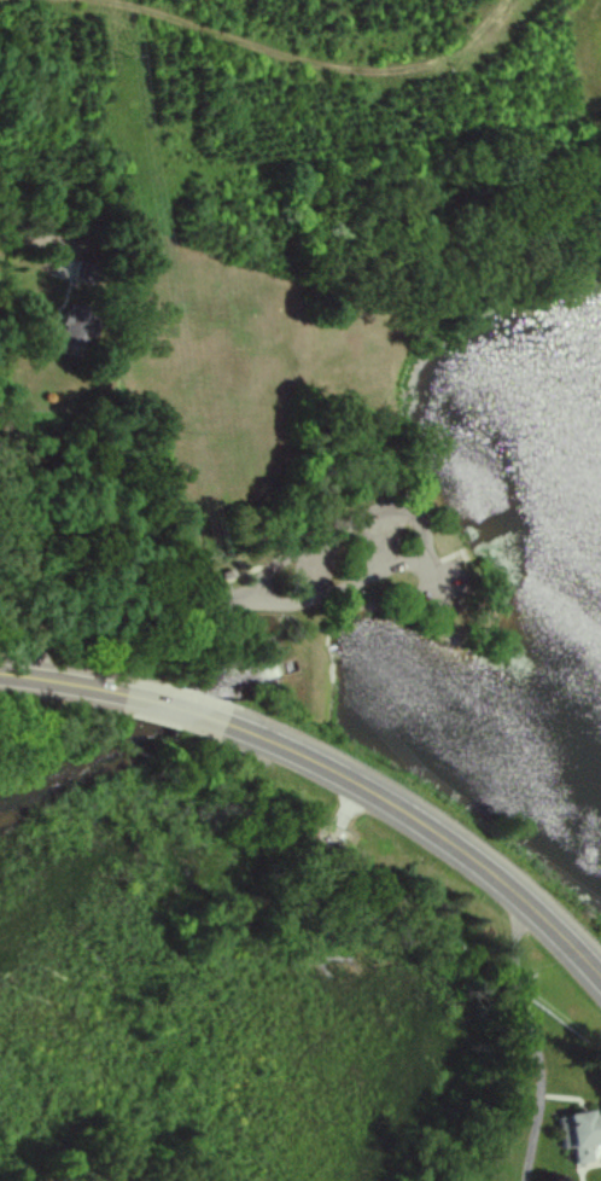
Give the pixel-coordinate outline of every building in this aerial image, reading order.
[(81,281),(94,280),(93,266),(81,267),(81,281)] [(71,307),(64,337),(93,344),(100,314),(71,307)] [(558,1117),(563,1149),(574,1147),(577,1165),(593,1162),(591,1145),(600,1144),(600,1110),(558,1117)]
